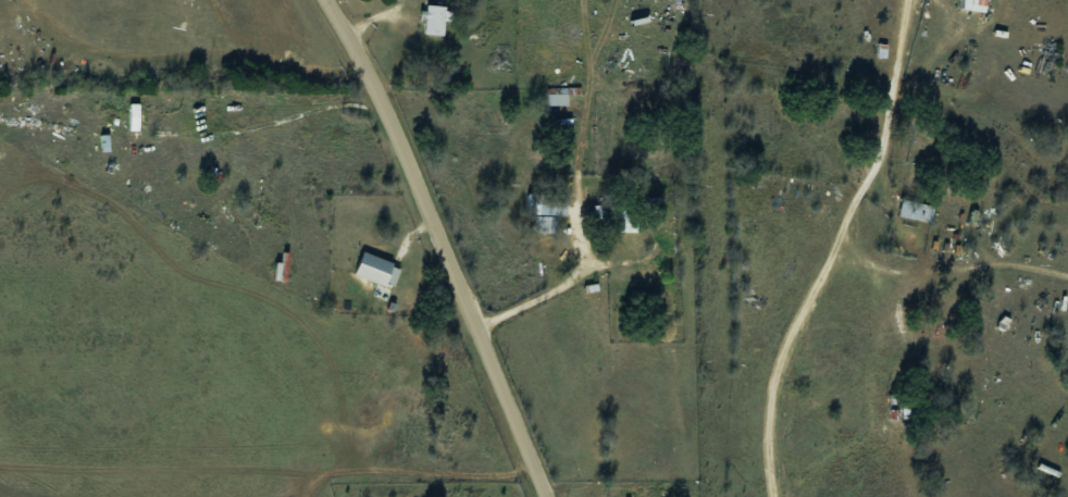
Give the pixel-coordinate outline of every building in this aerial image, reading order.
[(985,0),(960,0),(959,9),(984,12),(985,0)] [(445,34),(445,6),(425,6),(425,34),(445,34)] [(548,105),(567,105),(567,89),(548,89),(548,105)] [(147,116),(92,116),(92,127),(147,127),(147,116)] [(565,214),(565,192),(532,192),(532,214),(565,214)] [(934,206),(902,198),(897,215),(929,223),(934,206)] [(636,202),(597,203),(597,232),(636,231),(636,202)] [(554,231),(554,221),(546,221),(546,218),(535,218),(535,231),(554,231)] [(399,264),(361,252),(353,276),(392,288),(399,264)]
